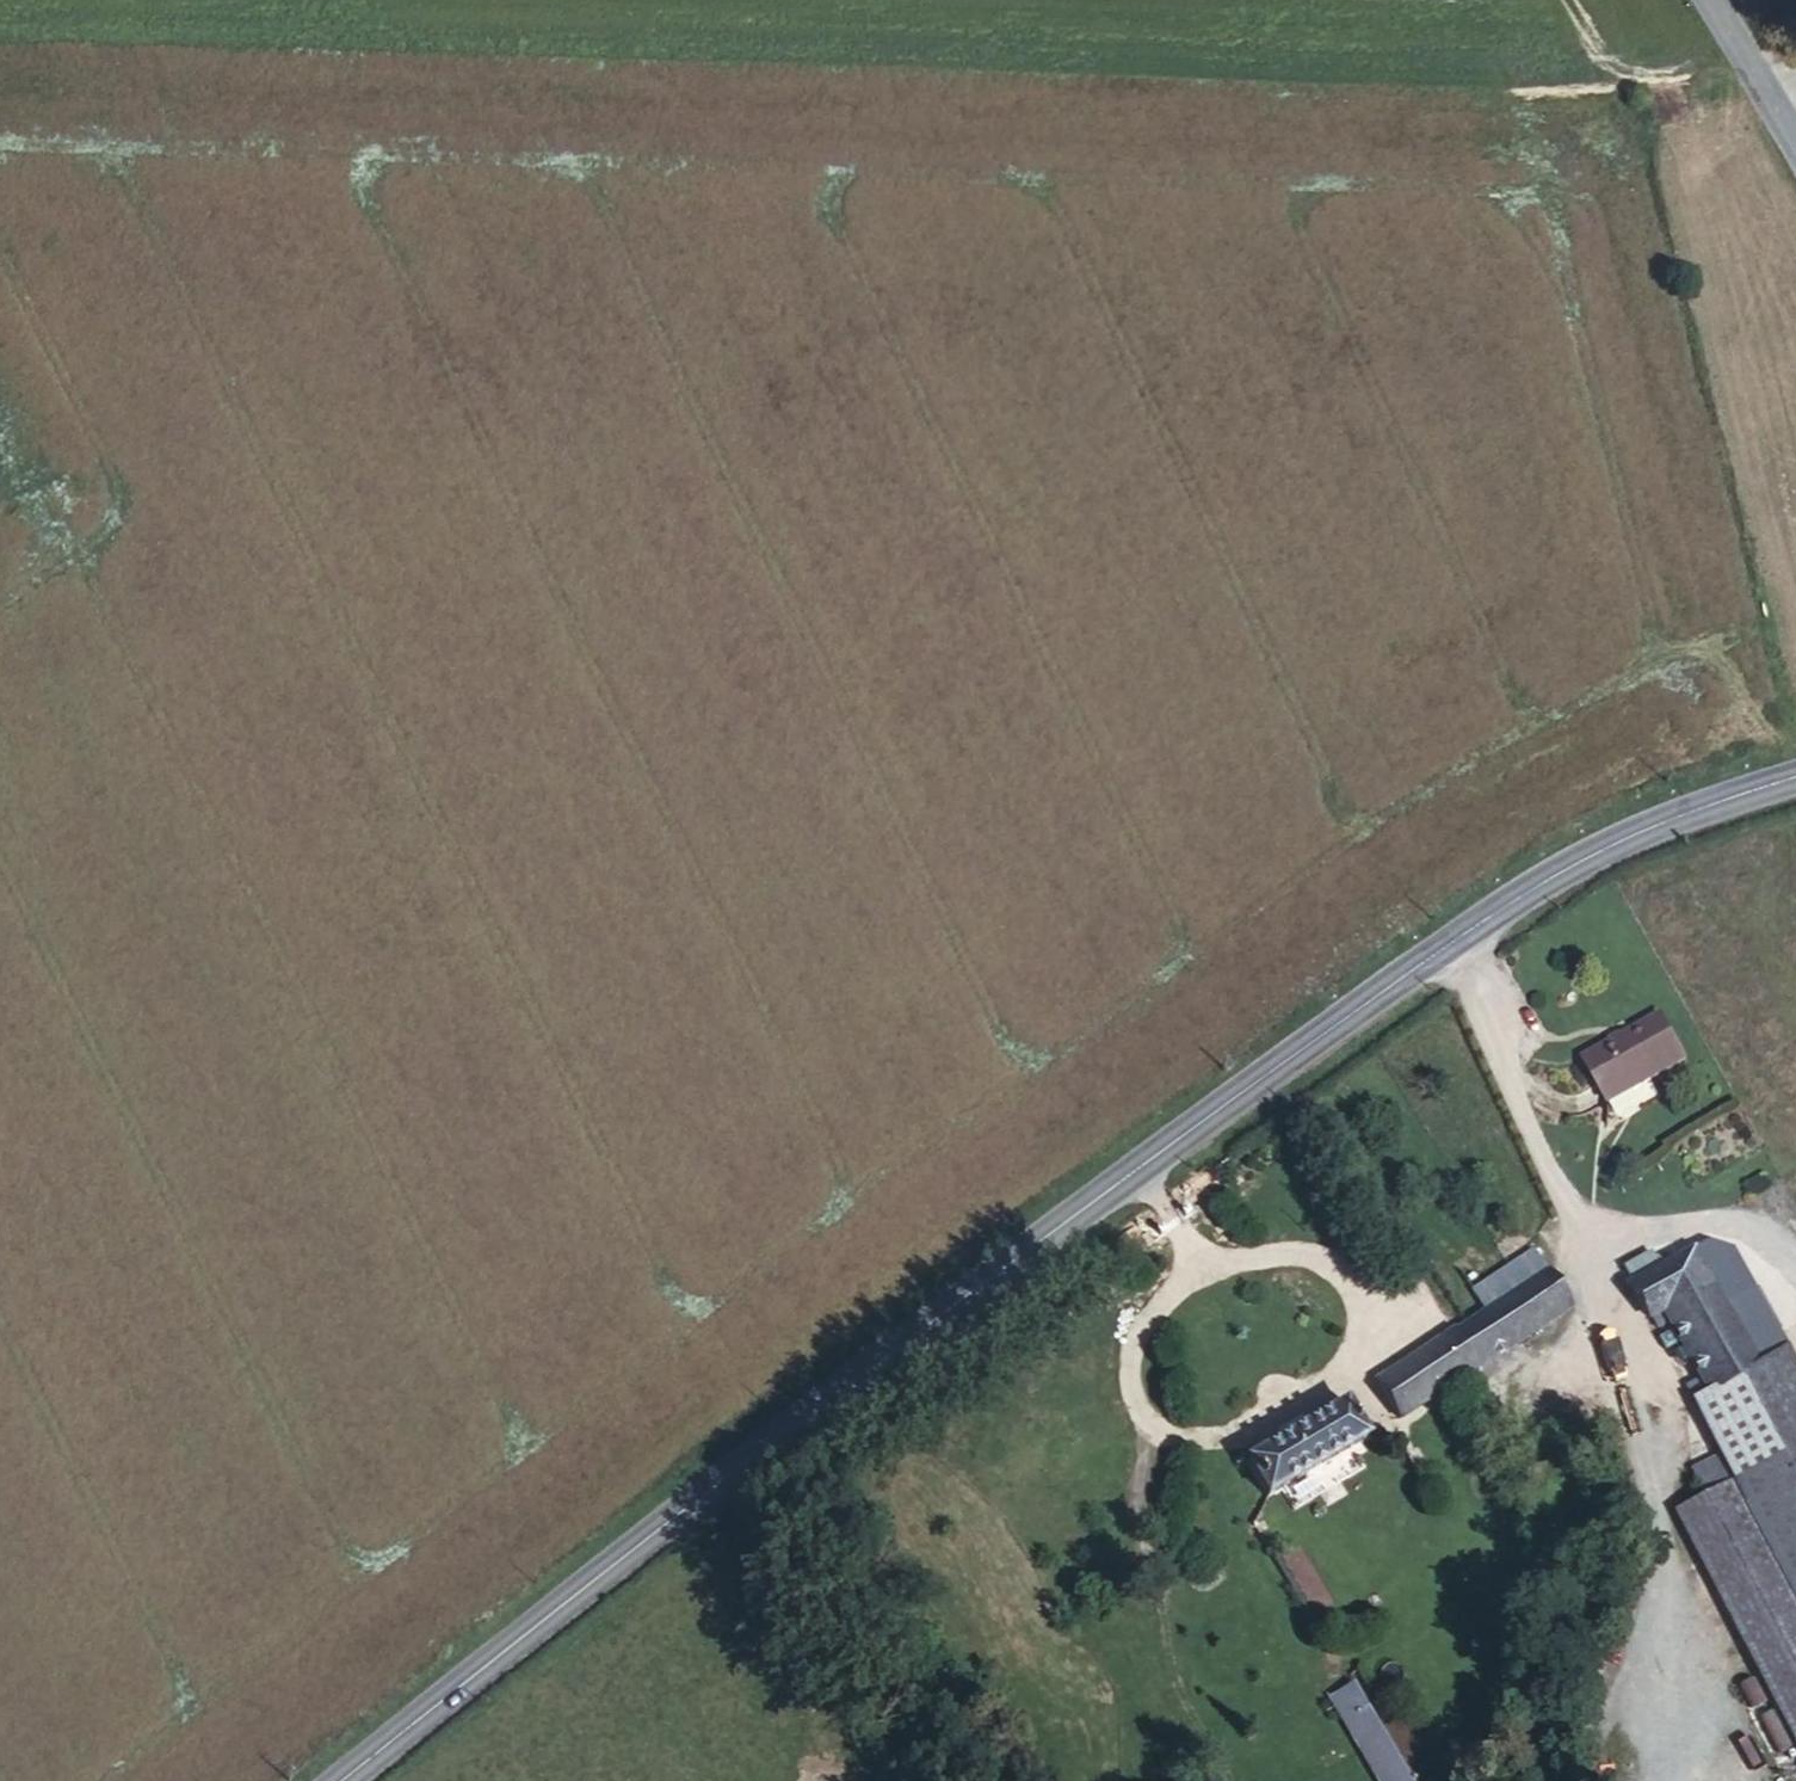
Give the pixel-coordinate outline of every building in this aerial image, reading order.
[(1673,1019),(1593,1063),(1617,1107),(1695,1063),(1673,1019)] [(1574,1314),(1556,1284),(1543,1262),(1482,1301),(1495,1323),(1469,1340),(1386,1392),(1405,1419),(1472,1377),(1485,1368),(1574,1314)] [(1647,1308),(1674,1294),(1665,1278),(1638,1292),(1647,1308)] [(1768,1395),(1705,1278),(1674,1294),(1647,1308),(1644,1309),(1663,1343),(1665,1342),(1684,1332),(1690,1343),(1729,1415),(1768,1395)] [(1684,1332),(1665,1342),(1670,1352),(1690,1343),(1684,1332)] [(1768,1395),(1729,1415),(1713,1424),(1742,1477),(1745,1483),(1756,1503),(1795,1578),(1795,1379),(1768,1395)] [(1374,1453),(1356,1418),(1265,1467),(1286,1503),(1374,1453)] [(1727,1519),(1756,1503),(1745,1483),(1742,1485),(1739,1478),(1713,1493),(1727,1519)] [(1756,1503),(1727,1519),(1697,1535),(1795,1719),(1795,1578),(1756,1503)] [(1303,1548),(1285,1557),(1312,1611),(1329,1603),(1303,1548)] [(1327,1697),(1373,1780),(1410,1780),(1355,1681),(1327,1697)]
